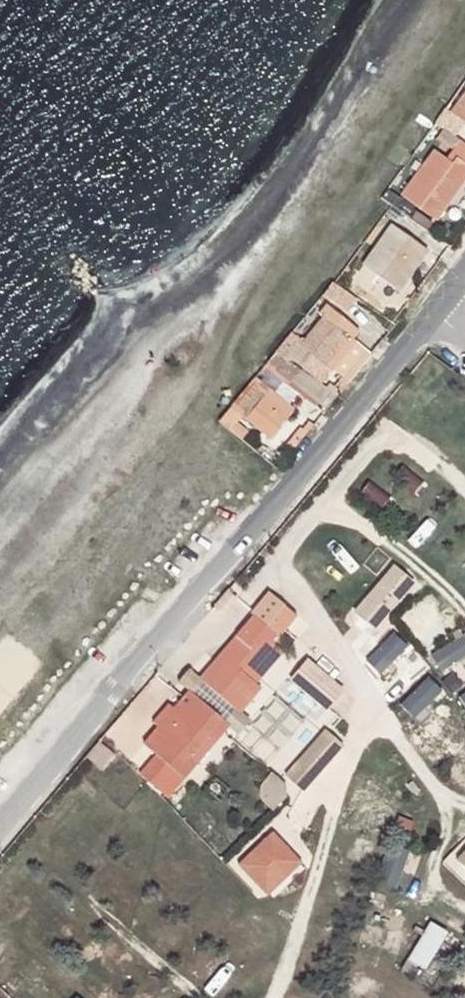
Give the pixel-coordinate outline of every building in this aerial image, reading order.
[(450,114),(464,124),(464,93),(450,114)] [(451,120),(442,114),(437,121),(445,127),(451,120)] [(401,196),(436,221),(447,206),(443,204),(458,183),(462,185),(464,181),(464,146),(459,142),(445,160),(432,151),(401,196)] [(443,204),(447,206),(462,185),(458,183),(443,204)] [(400,292),(430,251),(397,227),(368,266),(400,292)] [(361,302),(343,288),(332,302),(350,317),(361,302)] [(290,336),(276,352),(289,362),(292,358),(324,382),(332,372),(347,384),(373,352),(355,339),(360,331),(325,305),(319,313),(323,317),(300,344),(290,336)] [(289,362),(276,352),(265,367),(318,409),(331,393),(289,362)] [(219,422),(229,430),(240,417),(269,442),(295,411),(256,377),(219,422)] [(388,500),(393,489),(372,480),(367,491),(388,500)] [(392,561),(352,609),(373,627),(413,580),(392,561)] [(279,639),(297,618),(269,593),(254,611),(251,614),(254,617),(201,679),(201,680),(241,715),(262,690),(257,685),(250,679),(257,669),(253,666),(272,643),(277,637),(279,639)] [(428,598),(407,616),(422,634),(443,617),(428,598)] [(434,651),(447,670),(464,658),(464,631),(434,651)] [(329,706),(346,686),(311,655),(293,675),(329,706)] [(190,693),(230,727),(241,715),(201,680),(201,679),(191,671),(179,685),(189,693),(190,693)] [(277,751),(322,707),(294,679),(249,722),(277,751)] [(225,734),(230,727),(190,693),(189,693),(184,700),(175,710),(169,706),(154,725),(159,729),(145,746),(157,757),(141,776),(169,800),(225,734)] [(422,725),(440,749),(464,730),(464,727),(448,705),(422,725)] [(309,786),(349,741),(330,724),(289,769),(309,786)] [(282,805),(294,786),(272,772),(260,792),(282,805)] [(270,831),(235,864),(265,895),(299,862),(270,831)] [(405,887),(419,852),(403,846),(389,881),(405,887)] [(431,966),(454,928),(434,917),(412,954),(431,966)]
